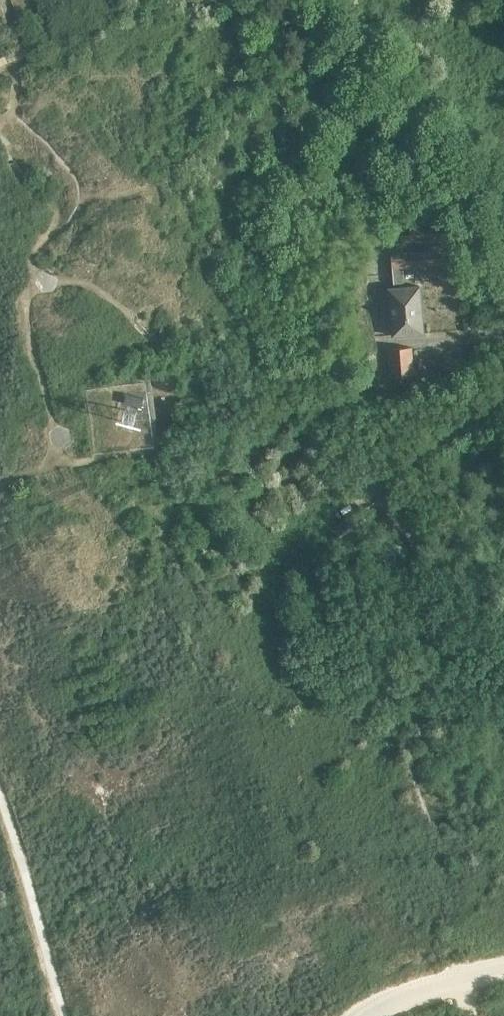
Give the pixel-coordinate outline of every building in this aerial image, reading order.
[(392,238),(451,235),(450,218),(391,221),(392,238)] [(390,247),(391,263),(438,260),(437,244),(390,247)] [(392,333),(422,331),(419,284),(388,286),(392,333)] [(414,370),(412,342),(388,343),(390,372),(414,370)] [(143,394),(113,396),(116,429),(146,426),(143,394)]
